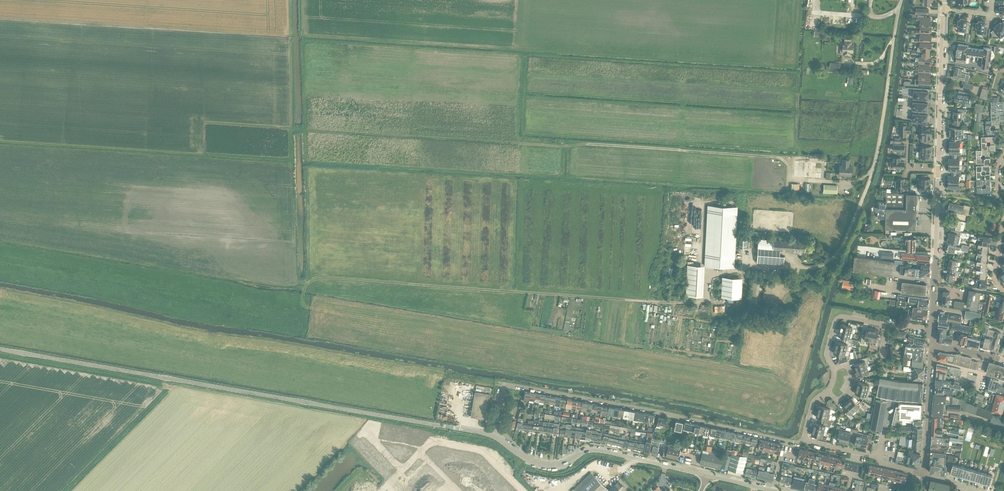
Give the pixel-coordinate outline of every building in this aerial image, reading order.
[(920,26),(931,26),(932,22),(932,20),(930,20),(931,18),(924,17),(918,17),(917,17),(916,20),(920,20),(920,26)] [(966,18),(965,18),(964,18),(963,18),(962,18),(961,18),(961,20),(959,20),(958,28),(959,29),(959,30),(960,30),(960,32),(969,33),(970,23),(970,24),(967,24),(967,19),(966,19),(966,18)] [(983,20),(982,20),(981,20),(980,20),(979,20),(979,22),(977,22),(975,31),(977,31),(977,32),(978,32),(978,34),(987,35),(988,25),(988,27),(985,26),(985,21),(984,21),(983,20)] [(998,24),(995,26),(996,27),(995,28),(996,29),(995,30),(994,30),(991,33),(991,32),(991,33),(992,34),(991,39),(996,39),(996,38),(999,38),(1001,36),(1002,38),(1003,36),(1003,31),(998,24)] [(916,34),(920,34),(930,34),(930,32),(931,32),(932,26),(931,26),(920,26),(920,30),(916,30),(916,34)] [(916,42),(920,42),(930,43),(930,40),(931,41),(932,34),(930,34),(920,34),(920,39),(916,38),(916,42)] [(841,42),(841,51),(844,51),(844,54),(851,55),(851,52),(853,52),(853,43),(851,43),(851,39),(845,39),(845,43),(841,42)] [(918,43),(917,51),(922,52),(923,52),(923,53),(930,54),(930,52),(930,49),(930,47),(931,47),(932,43),(930,43),(920,42),(920,43),(918,43)] [(982,57),(983,49),(968,47),(968,45),(958,44),(957,48),(956,52),(967,54),(967,55),(982,57)] [(983,49),(982,57),(981,67),(988,68),(989,61),(990,61),(991,50),(991,48),(983,47),(983,49)] [(966,63),(967,55),(967,54),(956,52),(956,57),(956,61),(966,63)] [(919,62),(929,63),(930,63),(931,59),(929,59),(930,54),(922,53),(922,57),(919,56),(919,62)] [(919,65),(919,70),(929,71),(930,71),(931,67),(931,65),(929,65),(929,63),(919,62),(915,62),(915,65),(919,65)] [(961,76),(961,73),(960,73),(961,69),(955,68),(953,77),(959,79),(960,76),(961,76)] [(919,74),(919,79),(930,79),(931,74),(929,74),(929,71),(919,70),(915,70),(915,72),(915,74),(919,74)] [(964,83),(967,83),(969,75),(961,73),(961,76),(960,76),(959,79),(963,80),(962,84),(964,84),(964,83)] [(905,81),(904,86),(913,87),(922,88),(929,88),(929,86),(930,86),(930,84),(931,80),(930,79),(919,79),(915,78),(915,84),(911,83),(911,81),(905,81)] [(983,87),(980,97),(986,99),(988,89),(988,88),(988,87),(983,86),(983,87)] [(921,91),(922,88),(913,87),(913,90),(914,91),(914,98),(928,99),(929,92),(921,91)] [(954,101),(966,102),(965,105),(971,106),(972,95),(970,95),(971,94),(967,94),(967,93),(959,90),(959,92),(955,92),(954,101)] [(991,107),(991,120),(991,121),(999,120),(999,121),(1003,120),(1003,107),(1003,101),(999,101),(993,101),(993,107),(991,107)] [(914,111),(926,113),(927,111),(928,103),(914,102),(913,109),(914,109),(914,111)] [(976,103),(974,111),(976,111),(981,112),(982,112),(984,105),(976,103)] [(961,124),(962,112),(965,112),(965,109),(958,108),(957,112),(954,111),(953,123),(961,124)] [(926,114),(926,113),(914,111),(914,113),(913,121),(927,122),(928,115),(926,114)] [(991,121),(991,120),(986,121),(986,134),(1000,134),(999,121),(999,120),(991,121)] [(899,128),(898,132),(900,132),(900,135),(907,136),(907,132),(911,132),(911,125),(907,125),(907,122),(901,122),(901,128),(899,128)] [(920,128),(920,133),(932,134),(932,128),(929,128),(929,124),(922,124),(922,128),(920,128)] [(932,134),(920,133),(920,139),(921,139),(921,142),(928,142),(928,139),(931,139),(932,134)] [(995,136),(981,136),(982,150),(990,150),(995,150),(995,136)] [(949,147),(960,147),(960,142),(961,142),(961,139),(957,139),(957,141),(949,141),(949,147)] [(894,140),(893,150),(897,150),(897,152),(901,152),(901,150),(905,150),(905,144),(901,144),(902,140),(900,140),(895,140),(894,140)] [(928,142),(921,142),(921,145),(920,145),(919,151),(931,151),(931,145),(931,146),(928,146),(928,142)] [(960,153),(960,147),(949,147),(949,153),(957,154),(957,156),(961,156),(961,153),(960,153)] [(982,150),(976,150),(976,164),(990,163),(990,150),(982,150)] [(931,151),(919,151),(919,157),(921,157),(921,160),(928,160),(928,157),(931,157),(931,151)] [(961,159),(961,156),(957,156),(956,158),(949,158),(949,164),(959,165),(959,159),(961,159)] [(891,161),(891,165),(891,167),(892,167),(892,168),(896,168),(896,169),(901,169),(901,167),(904,167),(904,161),(901,161),(901,157),(893,157),(893,161),(891,161)] [(851,175),(852,166),(849,166),(849,160),(842,159),(842,165),(839,165),(839,175),(851,175)] [(959,170),(959,165),(949,164),(949,170),(956,171),(956,173),(960,173),(960,171),(959,170)] [(977,179),(990,179),(990,165),(976,165),(977,179)] [(960,176),(960,173),(956,173),(956,176),(948,176),(948,182),(959,182),(959,176),(960,176)] [(919,178),(919,183),(930,184),(930,178),(927,178),(927,175),(920,174),(920,178),(919,178)] [(895,181),(895,187),(898,187),(898,189),(908,190),(908,180),(904,180),(904,178),(898,178),(898,181),(895,181)] [(990,179),(977,179),(977,193),(990,192),(990,179)] [(958,188),(959,182),(948,182),(948,188),(956,188),(956,190),(960,191),(960,188),(958,188)] [(930,184),(919,183),(918,189),(920,189),(920,193),(927,193),(927,189),(930,189),(930,184)] [(823,193),(837,193),(837,185),(824,184),(823,193)] [(916,229),(916,215),(917,194),(887,193),(887,196),(886,203),(886,218),(886,228),(916,229)] [(960,201),(957,201),(956,204),(949,202),(948,210),(968,215),(970,206),(964,204),(964,205),(959,204),(960,201)] [(886,218),(886,203),(880,203),(880,208),(879,208),(878,213),(878,218),(886,218)] [(736,207),(708,205),(705,266),(733,267),(736,207)] [(961,224),(960,224),(961,221),(949,219),(948,221),(947,223),(948,224),(948,225),(956,226),(955,229),(960,230),(961,224)] [(958,234),(960,235),(965,236),(966,233),(961,232),(951,230),(950,233),(949,232),(947,241),(956,243),(958,234)] [(978,235),(977,244),(978,244),(989,246),(989,242),(988,242),(989,237),(978,235)] [(739,237),(739,247),(746,248),(747,238),(739,237)] [(783,264),(784,256),(779,256),(780,250),(804,252),(805,242),(795,241),(796,239),(792,238),(792,241),(758,238),(756,262),(783,264)] [(916,238),(906,238),(905,250),(915,251),(916,238)] [(978,244),(976,252),(977,252),(988,254),(989,251),(988,251),(989,246),(978,244)] [(977,252),(976,261),(977,261),(988,263),(988,259),(987,259),(988,254),(977,252)] [(924,262),(930,263),(931,256),(916,254),(901,253),(900,258),(915,259),(915,261),(920,261),(920,259),(924,259),(924,262)] [(882,258),(877,258),(877,259),(855,256),(853,271),(892,276),(894,261),(882,259),(882,258)] [(948,264),(957,266),(958,261),(959,262),(960,258),(953,257),(952,259),(949,259),(948,264)] [(930,269),(930,263),(924,262),(924,259),(920,259),(920,261),(922,261),(921,268),(930,269)] [(977,261),(976,269),(987,271),(988,268),(987,268),(988,263),(977,261)] [(956,270),(957,266),(948,264),(947,270),(950,270),(949,273),(957,275),(959,275),(960,273),(960,271),(956,270)] [(699,265),(687,265),(686,295),(698,296),(699,265)] [(915,275),(915,267),(910,267),(910,266),(901,265),(900,273),(915,275)] [(930,269),(921,268),(915,267),(915,275),(930,277),(930,269)] [(976,269),(975,278),(976,278),(987,280),(987,276),(986,276),(987,271),(976,269)] [(946,279),(947,279),(946,282),(954,283),(954,280),(955,276),(955,275),(957,275),(949,273),(947,273),(946,279)] [(722,277),(721,297),(736,297),(741,298),(742,278),(737,278),(722,277)] [(757,304),(760,279),(752,278),(749,303),(757,304)] [(976,278),(974,287),(983,288),(983,290),(986,290),(986,289),(987,285),(986,285),(987,280),(976,278)] [(844,280),(843,287),(850,288),(850,289),(853,289),(854,281),(844,280)] [(903,281),(901,292),(926,295),(927,285),(903,281)] [(969,299),(979,301),(981,292),(976,292),(976,291),(969,290),(969,296),(970,296),(969,299)] [(898,298),(899,298),(898,300),(891,299),(890,304),(906,306),(907,300),(909,300),(908,301),(918,302),(918,306),(929,307),(930,299),(909,296),(901,295),(898,294),(898,298)] [(979,301),(969,299),(969,302),(968,302),(967,306),(970,307),(970,310),(978,311),(979,302),(982,303),(982,301),(979,301)] [(913,309),(912,318),(916,318),(916,320),(918,320),(918,321),(926,322),(926,319),(927,319),(928,314),(928,309),(913,307),(913,309)] [(966,310),(964,318),(970,319),(973,320),(974,320),(978,321),(978,319),(979,319),(981,313),(966,310)] [(939,314),(938,321),(939,321),(947,322),(947,321),(960,324),(962,316),(948,313),(948,315),(944,314),(944,312),(941,311),(940,314),(939,314)] [(993,319),(999,321),(1000,318),(1003,319),(1003,314),(997,312),(996,317),(994,316),(993,319)] [(851,332),(851,333),(853,333),(854,327),(857,328),(858,324),(851,323),(850,326),(842,324),(841,326),(840,325),(839,329),(851,332)] [(957,324),(956,330),(970,333),(972,327),(957,324)] [(938,327),(938,333),(942,333),(942,334),(946,335),(946,334),(947,328),(939,327),(938,327)] [(870,342),(873,328),(869,328),(867,328),(865,336),(862,336),(861,342),(864,343),(865,341),(870,342)] [(873,328),(870,342),(876,343),(875,345),(879,346),(880,339),(877,339),(879,330),(877,330),(877,329),(873,328)] [(850,338),(851,333),(851,332),(839,329),(838,333),(839,333),(839,335),(847,337),(846,340),(853,342),(854,339),(850,338)] [(988,329),(987,335),(993,337),(999,338),(1001,332),(997,331),(990,329),(988,329)] [(938,333),(937,339),(938,341),(951,344),(953,337),(950,336),(950,335),(949,335),(946,334),(946,335),(942,334),(942,333),(938,333)] [(965,344),(967,335),(960,333),(958,342),(965,344)] [(914,344),(914,343),(925,345),(925,338),(914,337),(914,336),(908,335),(908,339),(910,340),(909,343),(914,344)] [(968,336),(966,344),(979,347),(981,339),(976,338),(972,337),(973,335),(968,336)] [(983,335),(980,347),(990,350),(993,339),(992,339),(993,337),(987,335),(986,337),(984,337),(984,336),(983,335)] [(993,339),(990,350),(990,349),(996,351),(996,350),(999,338),(993,337),(992,339),(993,339)] [(852,345),(853,342),(846,340),(845,343),(837,341),(836,343),(835,347),(847,350),(848,350),(849,345),(852,345)] [(924,355),(924,348),(906,345),(904,352),(912,353),(924,355)] [(846,355),(847,350),(835,347),(834,350),(834,352),(840,354),(842,356),(841,359),(838,359),(839,363),(850,360),(849,356),(846,355)] [(924,355),(912,353),(904,352),(904,357),(907,358),(911,359),(923,361),(924,355)] [(978,362),(971,360),(972,358),(957,354),(948,354),(940,352),(938,353),(937,360),(946,361),(976,369),(978,362)] [(856,370),(867,366),(869,366),(867,360),(870,360),(868,356),(862,358),(863,361),(855,364),(855,366),(854,366),(856,370)] [(922,366),(923,361),(911,359),(907,358),(904,357),(904,358),(903,365),(922,366)] [(990,362),(986,373),(1003,378),(1003,366),(990,362)] [(954,378),(959,380),(961,371),(960,369),(953,368),(937,364),(936,369),(943,370),(943,372),(946,373),(950,373),(949,376),(954,377),(954,378)] [(867,366),(856,370),(857,373),(858,373),(858,375),(866,373),(867,376),(874,374),(873,370),(869,371),(867,366)] [(914,372),(913,380),(923,380),(924,379),(924,367),(922,367),(914,366),(914,370),(914,371),(914,372)] [(946,379),(946,373),(943,372),(943,370),(936,369),(935,376),(942,377),(942,379),(946,379)] [(946,379),(942,379),(942,377),(935,376),(935,387),(945,387),(957,389),(961,390),(961,384),(959,383),(953,381),(950,380),(948,380),(946,379)] [(899,399),(911,400),(922,401),(923,382),(900,381),(893,380),(890,379),(880,377),(879,384),(877,395),(878,395),(877,399),(876,399),(876,401),(887,404),(888,401),(887,401),(887,397),(899,399)] [(993,402),(999,380),(991,378),(988,389),(992,390),(989,400),(993,402)] [(856,387),(869,390),(871,385),(873,386),(874,382),(867,380),(867,383),(858,381),(858,383),(857,383),(856,387)] [(991,411),(1002,414),(1002,413),(1003,414),(1003,408),(1003,406),(1003,387),(999,386),(997,393),(996,393),(991,411)] [(868,396),(869,390),(856,387),(855,390),(856,391),(855,393),(863,395),(863,398),(871,400),(872,397),(868,396)] [(486,418),(490,393),(475,391),(471,416),(486,418)] [(977,393),(974,401),(972,401),(972,402),(973,403),(980,406),(984,395),(977,393)] [(965,407),(965,402),(965,400),(949,396),(946,395),(935,394),(934,404),(965,407)] [(855,410),(856,411),(861,408),(864,411),(866,408),(860,402),(858,404),(852,398),(851,399),(850,398),(847,401),(855,410)] [(830,414),(831,408),(834,409),(837,407),(830,399),(827,401),(829,403),(828,406),(826,407),(820,405),(819,407),(818,407),(817,410),(830,414)] [(851,414),(855,410),(847,401),(844,404),(845,404),(843,405),(849,412),(846,414),(851,419),(854,417),(851,414)] [(882,430),(887,404),(876,401),(871,428),(882,430)] [(896,406),(892,423),(902,424),(902,421),(910,422),(910,421),(909,421),(905,421),(905,420),(905,418),(910,418),(910,419),(921,420),(921,417),(922,417),(922,412),(922,403),(899,402),(899,406),(896,406)] [(934,404),(933,413),(933,415),(943,416),(943,414),(943,412),(947,413),(948,409),(959,410),(959,409),(964,410),(976,414),(991,419),(990,422),(1003,427),(1003,424),(1003,418),(993,414),(993,412),(978,406),(965,402),(965,407),(934,404)] [(831,414),(830,414),(817,410),(816,414),(817,414),(816,416),(825,419),(824,422),(831,423),(831,421),(832,420),(829,419),(831,414)] [(508,427),(514,428),(516,418),(514,418),(515,416),(512,415),(512,416),(511,419),(510,419),(508,427)] [(664,426),(665,421),(666,418),(658,417),(656,425),(664,426)] [(676,421),(674,429),(681,430),(683,422),(676,421)] [(830,427),(831,423),(824,422),(823,425),(815,422),(814,424),(813,428),(824,431),(826,426),(830,427)] [(843,443),(846,429),(840,428),(841,425),(837,425),(836,432),(839,432),(837,441),(839,441),(839,442),(843,443)] [(913,437),(922,438),(923,428),(914,427),(909,426),(902,426),(901,432),(913,433),(913,437)] [(942,435),(942,428),(932,427),(932,434),(942,435)] [(823,436),(824,431),(813,428),(812,432),(812,434),(820,436),(819,439),(826,441),(827,437),(823,436)] [(853,436),(855,429),(852,428),(851,430),(846,429),(843,443),(846,444),(847,443),(849,443),(850,435),(853,436)] [(860,447),(863,433),(858,432),(858,430),(855,429),(853,436),(856,436),(855,445),(856,445),(856,446),(860,447)] [(601,441),(602,433),(597,432),(597,430),(592,430),(590,439),(601,441)] [(863,433),(860,447),(864,448),(864,447),(866,447),(868,439),(871,440),(873,433),(869,432),(869,435),(863,433)] [(932,434),(931,442),(952,445),(952,441),(963,443),(963,439),(958,439),(958,438),(942,436),(942,435),(932,434)] [(917,448),(922,448),(922,439),(913,439),(913,438),(907,437),(907,436),(901,435),(900,444),(913,445),(912,448),(914,448),(915,449),(916,449),(917,448)] [(650,446),(653,446),(651,452),(657,453),(658,447),(659,445),(660,439),(656,438),(652,438),(651,442),(650,446)] [(668,446),(666,455),(677,458),(680,448),(668,446)] [(720,468),(722,461),(723,455),(703,450),(702,452),(699,463),(720,468)] [(945,466),(946,452),(931,450),(930,465),(932,465),(930,472),(938,474),(947,476),(948,470),(947,470),(947,466),(945,466)] [(902,457),(919,461),(921,454),(914,453),(914,452),(910,451),(908,456),(903,455),(904,452),(898,451),(898,455),(903,456),(902,457)] [(722,466),(722,468),(727,469),(730,458),(730,455),(725,454),(724,457),(723,461),(722,465),(722,466)] [(728,470),(743,473),(746,458),(742,457),(737,456),(732,455),(728,470)] [(918,467),(919,461),(902,457),(903,456),(898,455),(897,458),(902,460),(902,459),(908,460),(906,465),(911,466),(911,465),(918,467)] [(837,457),(835,466),(840,467),(840,468),(842,468),(843,462),(841,461),(842,458),(837,457)] [(866,471),(866,473),(872,474),(874,466),(869,464),(867,471),(866,471)] [(764,471),(762,478),(767,479),(770,468),(770,467),(768,466),(766,471),(764,471)] [(608,490),(591,472),(574,489),(576,490),(607,490),(608,490)] [(792,485),(797,487),(802,488),(804,479),(794,476),(792,485)] [(355,487),(359,490),(363,490),(364,490),(366,489),(367,490),(370,487),(362,479),(357,485),(355,487)] [(625,487),(618,480),(608,490),(607,490),(621,490),(625,487)] [(816,490),(822,490),(824,481),(819,480),(818,482),(816,490)] [(929,490),(948,490),(950,484),(931,480),(929,490)]
